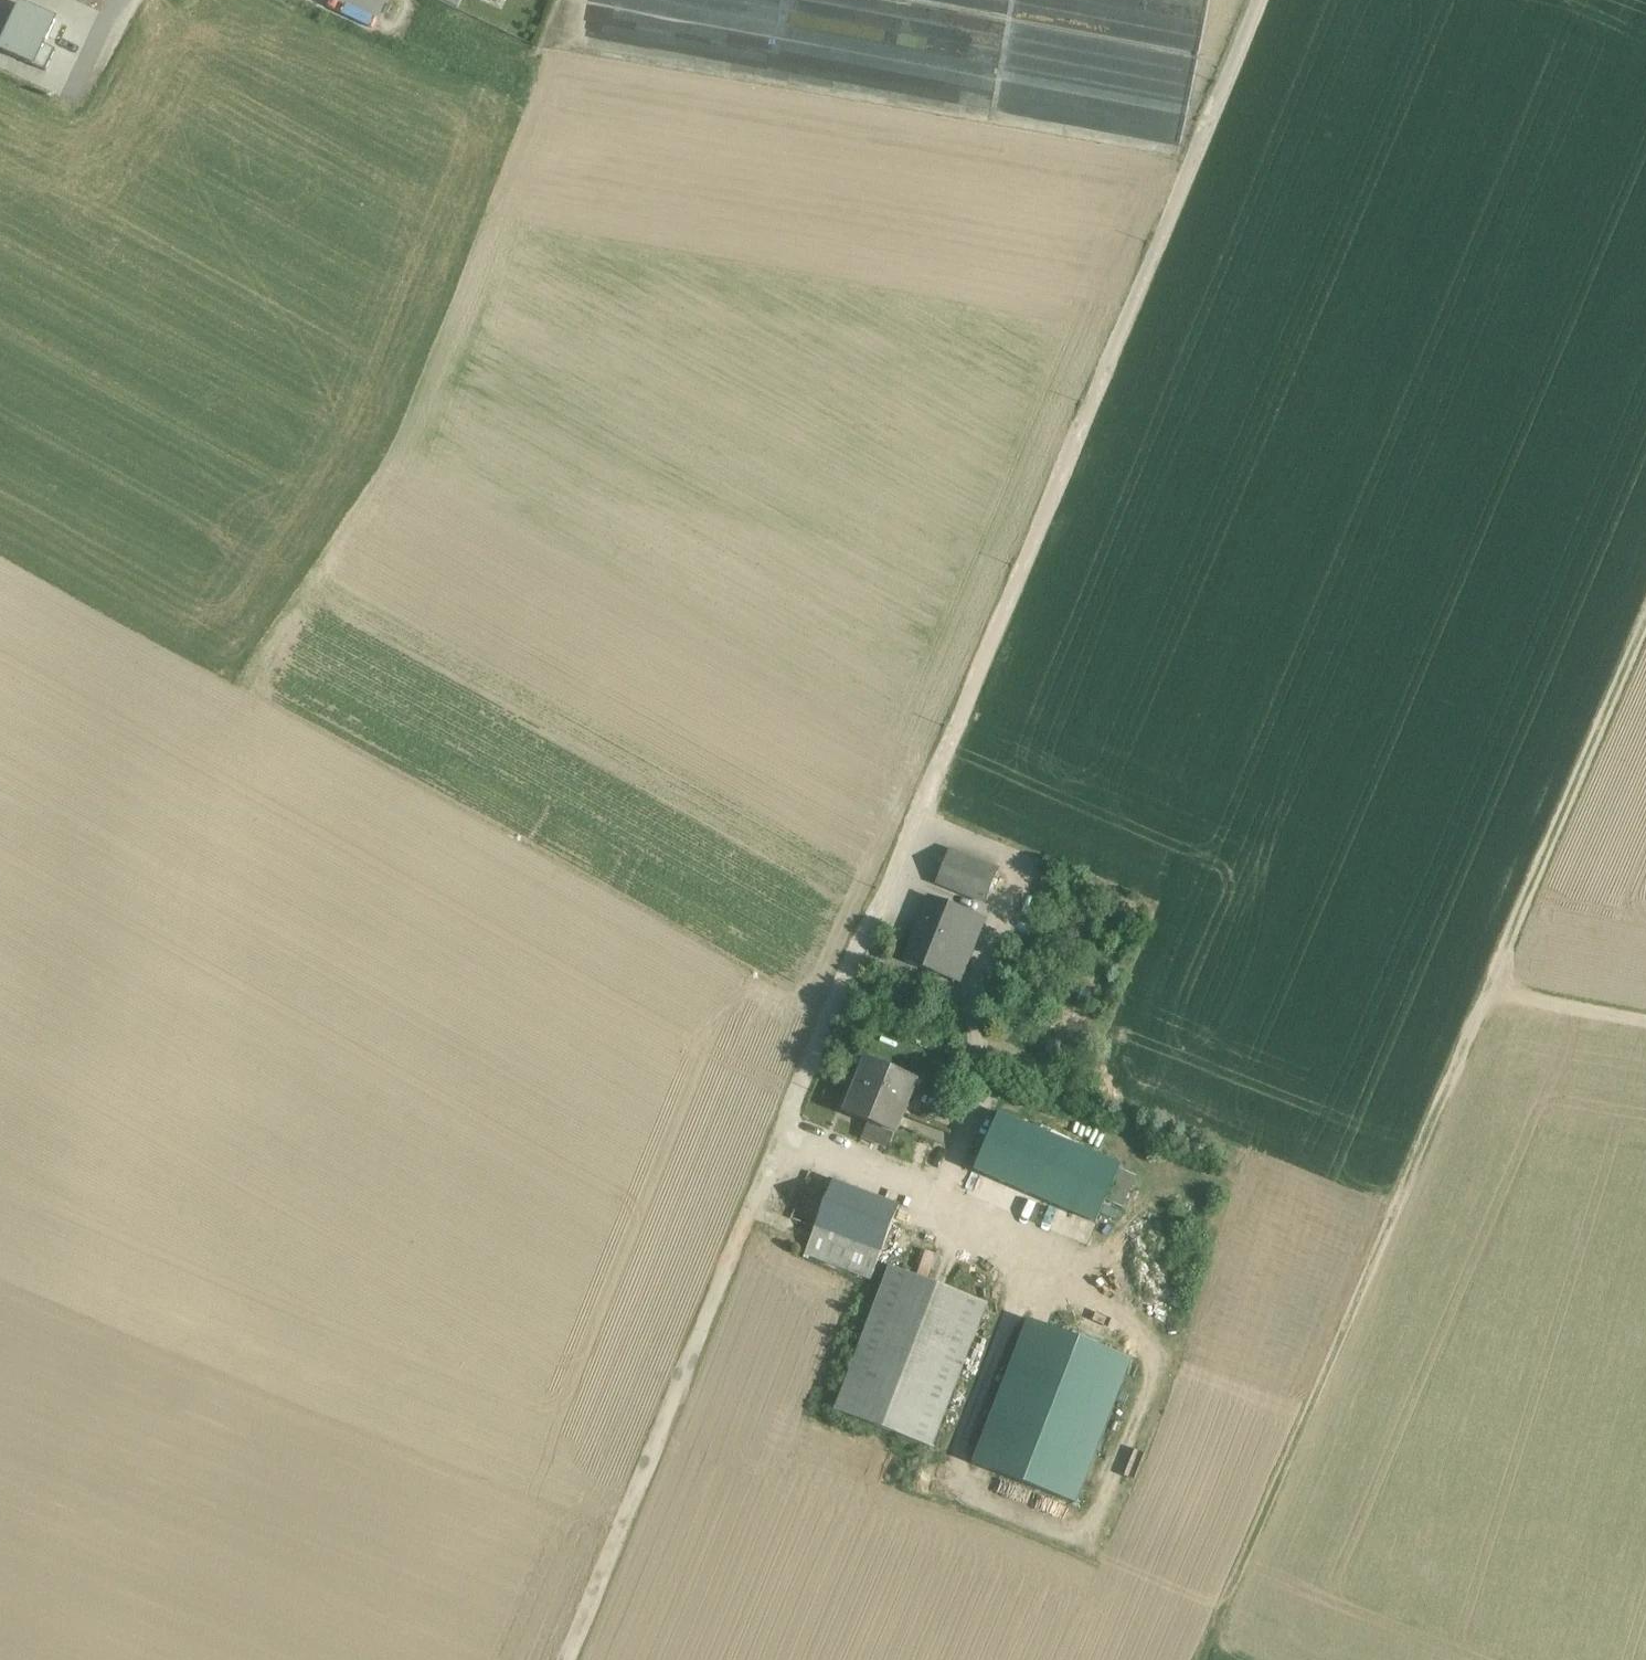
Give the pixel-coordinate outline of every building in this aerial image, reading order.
[(1184,141),(1192,81),(1180,70),(1172,69),(1171,78),(1164,72),(1134,68),(1115,51),(1124,41),(1105,38),(1107,20),(1129,23),(1132,0),(1088,0),(1084,25),(1096,37),(1069,33),(1064,76),(1100,81),(1098,98),(1044,91),(1064,109),(1059,114),(1100,120),(1101,114),(1138,119),(1136,134),(1184,141)] [(23,5),(1,50),(34,66),(55,21),(23,5)] [(985,867),(961,858),(949,887),(986,901),(998,872),(985,867)] [(980,917),(934,899),(920,936),(916,935),(905,962),(955,982),(980,917)] [(918,1081),(867,1060),(845,1111),(896,1133),(918,1081)] [(1121,1164),(999,1114),(975,1172),(1096,1222),(1121,1164)] [(900,1210),(834,1182),(805,1251),(871,1278),(900,1210)] [(989,1308),(891,1266),(832,1408),(930,1449),(989,1308)] [(1133,1361),(1030,1318),(970,1460),(1074,1504),(1133,1361)]
